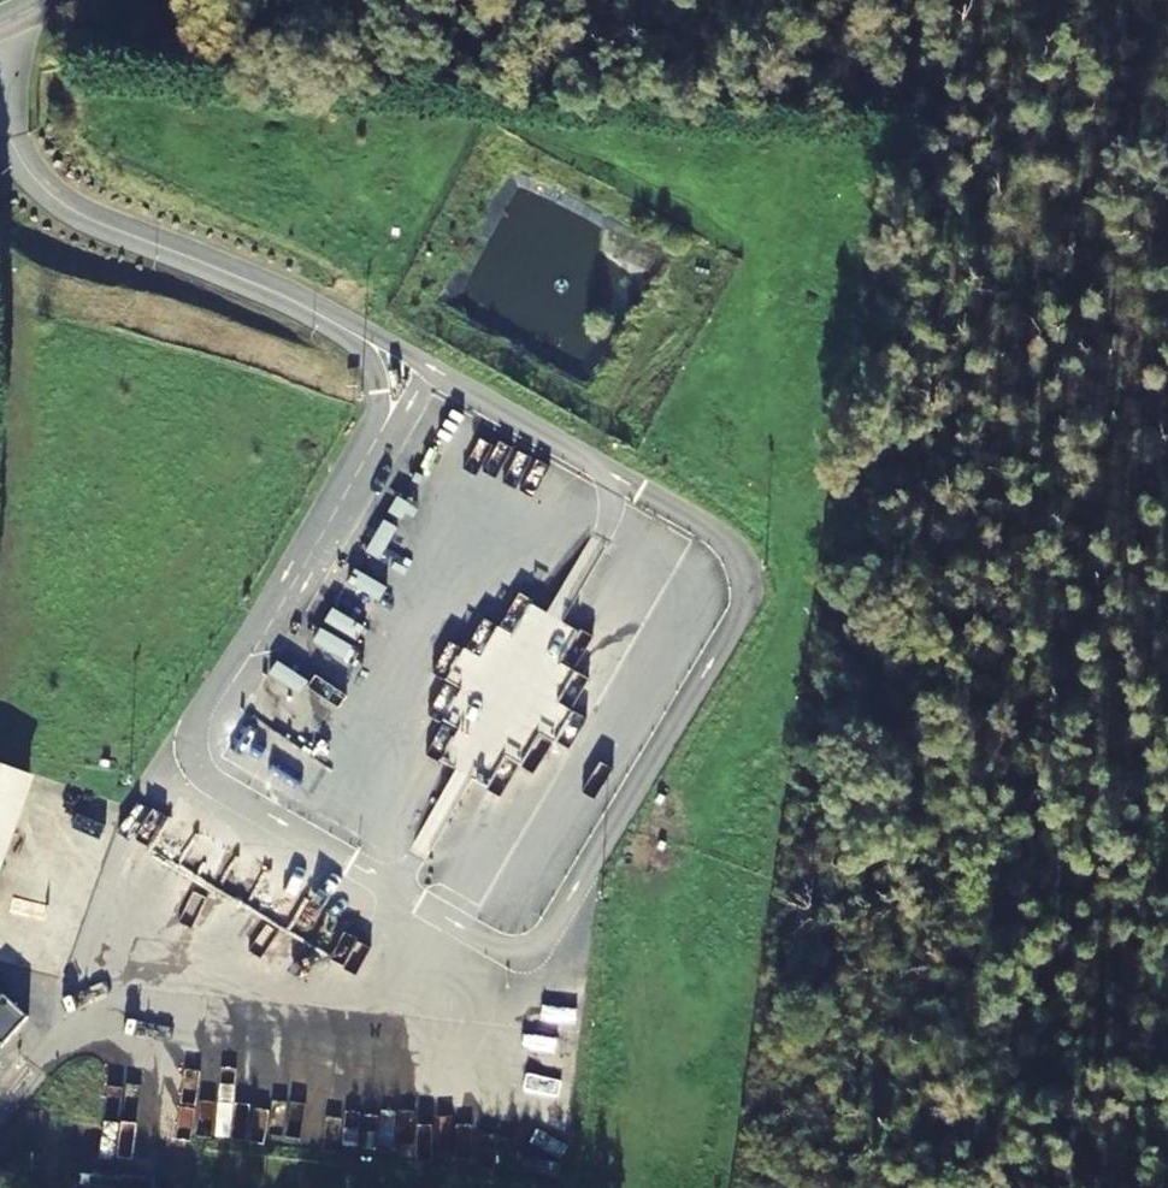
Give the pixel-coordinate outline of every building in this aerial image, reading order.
[(0,765),(0,857),(29,775),(0,765)] [(0,992),(0,1050),(29,1017),(0,992)]
